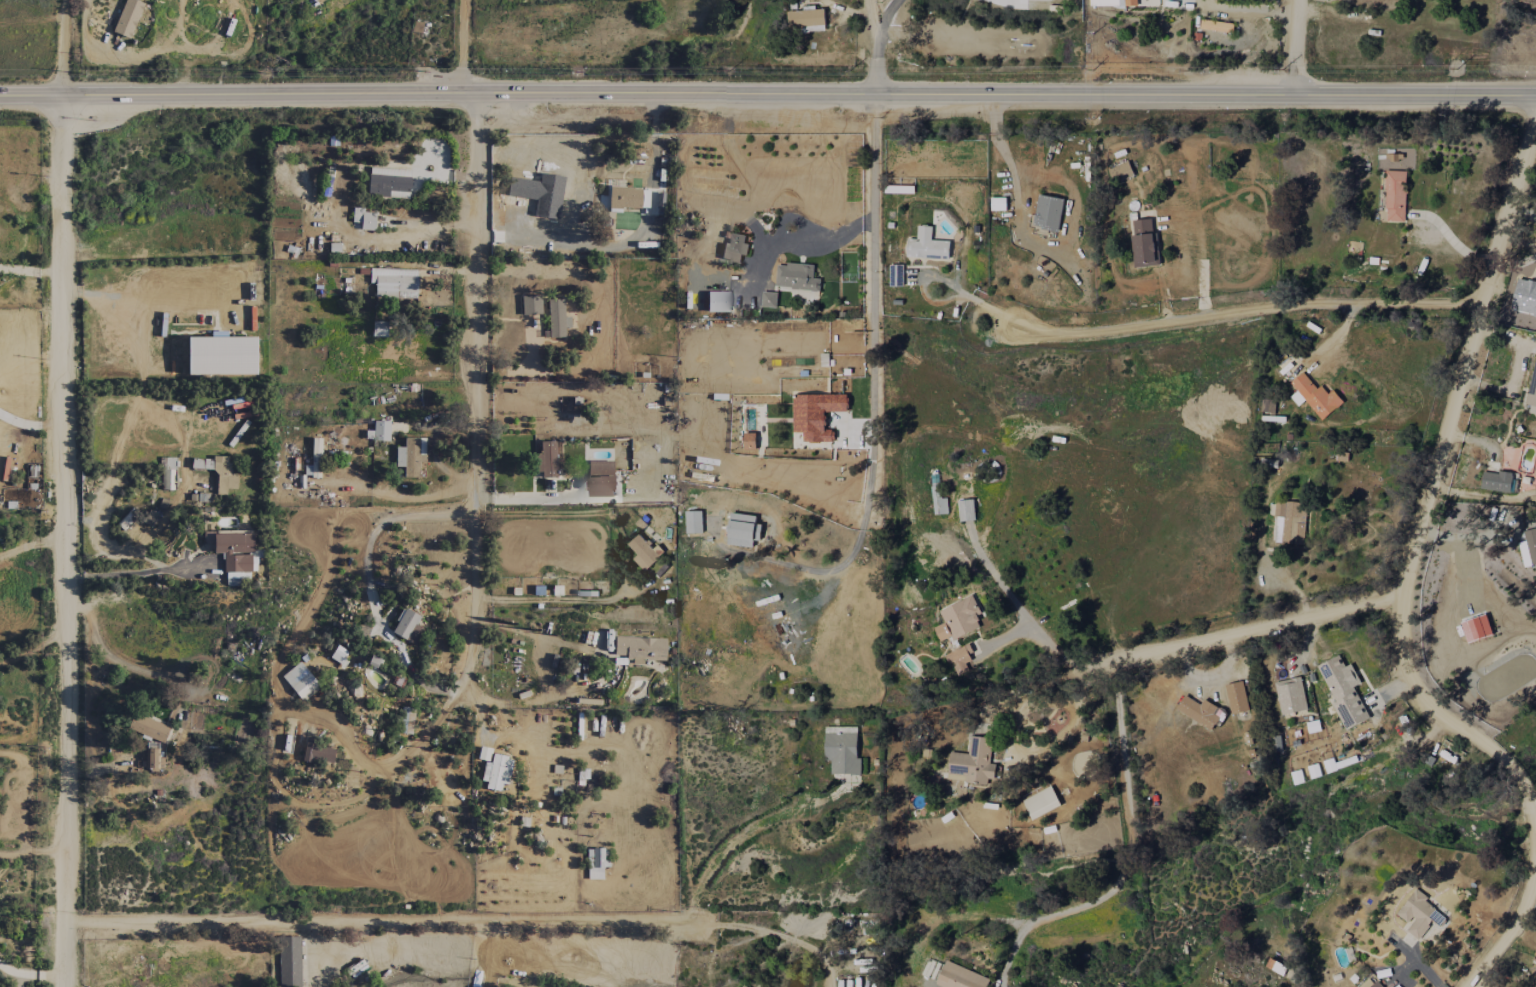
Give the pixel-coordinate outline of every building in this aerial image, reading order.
[(132,38),(141,2),(134,0),(123,0),(114,33),(132,38)] [(826,31),(825,9),(788,10),(788,26),(801,26),(801,31),(826,31)] [(1200,29),(1233,31),(1234,22),(1200,20),(1200,29)] [(1113,183),(1133,175),(1128,161),(1108,169),(1113,183)] [(368,196),(408,198),(409,176),(393,176),(394,169),(369,168),(368,196)] [(1405,222),(1407,171),(1386,170),(1384,221),(1405,222)] [(507,196),(532,199),(533,180),(509,178),(507,196)] [(542,214),(546,186),(539,185),(537,198),(531,197),(529,212),(542,214)] [(608,208),(641,209),(641,188),(609,188),(608,208)] [(1032,226),(1057,231),(1064,199),(1039,194),(1032,226)] [(991,210),(1006,210),(1006,197),(991,198),(991,210)] [(360,230),(374,231),(375,213),(363,212),(364,208),(353,207),(352,222),(361,223),(360,230)] [(1132,220),(1134,267),(1159,265),(1158,232),(1152,232),(1152,219),(1132,220)] [(950,241),(931,240),(932,226),(918,225),(917,239),(908,238),(907,256),(949,258),(950,241)] [(724,243),(721,259),(741,262),(742,254),(745,254),(749,235),(730,232),(729,244),(724,243)] [(814,265),(778,263),(776,287),(820,290),(821,279),(813,278),(814,265)] [(375,298),(416,299),(417,270),(370,269),(369,283),(375,283),(375,298)] [(777,293),(763,291),(761,306),(776,307),(777,293)] [(728,292),(707,292),(707,312),(728,312),(728,292)] [(522,315),(541,314),(540,295),(521,296),(522,315)] [(564,317),(563,299),(547,299),(548,338),(565,338),(564,328),(570,327),(570,317),(564,317)] [(372,337),(387,337),(387,322),(372,322),(372,337)] [(255,336),(187,337),(187,375),(256,374),(255,336)] [(1530,405),(1529,413),(1535,414),(1535,354),(1527,405),(1530,405)] [(1305,400),(1322,420),(1344,401),(1333,389),(1325,395),(1304,371),(1290,383),(1297,390),(1290,396),(1298,406),(1305,400)] [(848,411),(848,394),(793,395),(793,432),(802,432),(803,441),(834,441),(834,429),(826,430),(826,412),(848,411)] [(389,441),(389,422),(373,421),(373,441),(389,441)] [(418,477),(419,462),(425,462),(425,438),(404,438),(404,447),(396,447),(395,467),(403,467),(403,477),(418,477)] [(320,477),(321,439),(312,439),(311,467),(305,467),(305,476),(320,477)] [(555,441),(540,442),(540,455),(535,455),(535,472),(542,472),(542,478),(556,478),(555,441)] [(175,458),(162,458),(161,489),(174,490),(175,458)] [(613,496),(612,461),(587,461),(588,496),(613,496)] [(1481,489),(1511,492),(1513,473),(1483,470),(1481,489)] [(948,514),(947,497),(941,498),(940,486),(932,486),(933,514),(948,514)] [(974,499),(957,500),(959,521),(976,520),(974,499)] [(1275,543),(1305,544),(1306,502),(1276,501),(1275,543)] [(686,533),(703,533),(702,510),(685,511),(686,533)] [(753,548),(754,540),(760,541),(762,524),(755,523),(757,516),(731,512),(726,544),(753,548)] [(1526,541),(1518,542),(1524,568),(1535,565),(1535,529),(1524,532),(1526,541)] [(253,533),(213,534),(214,553),(225,553),(225,584),(251,584),(251,554),(253,554),(253,533)] [(638,555),(634,558),(643,571),(660,557),(641,533),(628,543),(638,555)] [(938,610),(944,622),(934,627),(940,641),(951,636),(953,640),(982,627),(976,615),(981,613),(972,595),(938,610)] [(417,615),(402,609),(392,634),(407,640),(417,615)] [(1460,622),(1468,643),(1493,634),(1486,613),(1460,622)] [(614,656),(628,656),(628,664),(642,665),(643,660),(665,661),(666,639),(614,637),(614,656)] [(970,671),(966,662),(974,658),(968,644),(947,654),(957,677),(970,671)] [(348,652),(336,646),(330,658),(342,664),(348,652)] [(1317,665),(1335,701),(1332,703),(1345,730),(1369,718),(1354,686),(1361,683),(1351,664),(1345,666),(1339,655),(1317,665)] [(319,686),(298,662),(281,677),(302,701),(319,686)] [(1274,682),(1281,715),(1308,709),(1300,676),(1274,682)] [(1250,709),(1242,680),(1224,685),(1232,714),(1250,709)] [(1201,703),(1183,695),(1176,712),(1213,728),(1219,716),(1213,713),(1217,705),(1203,699),(1201,703)] [(412,735),(414,708),(401,707),(398,733),(412,735)] [(162,744),(169,729),(135,712),(127,728),(162,744)] [(858,727),(825,727),(825,760),(831,760),(831,774),(861,774),(861,758),(857,758),(858,727)] [(950,752),(948,780),(993,784),(994,763),(990,763),(992,738),(970,736),(969,753),(950,752)] [(477,759),(488,762),(492,749),(480,746),(477,759)] [(156,771),(159,750),(145,748),(142,769),(156,771)] [(500,791),(501,784),(507,785),(511,758),(492,755),(490,763),(486,762),(481,789),(500,791)] [(1337,770),(1333,758),(1323,761),(1327,773),(1337,770)] [(1311,778),(1321,776),(1318,763),(1308,766),(1311,778)] [(1294,784),(1305,782),(1301,769),(1291,772),(1294,784)] [(1022,800),(1032,819),(1061,805),(1051,785),(1022,800)] [(1117,806),(1115,792),(1100,794),(1102,808),(1117,806)] [(605,849),(587,849),(587,879),(602,880),(603,867),(605,867),(605,849)] [(1418,940),(1433,920),(1439,925),(1447,916),(1414,891),(1396,914),(1410,924),(1405,930),(1418,940)] [(300,937),(278,937),(279,986),(301,986),(300,937)] [(1266,967),(1283,975),(1287,966),(1269,958),(1266,967)] [(990,978),(946,960),(936,984),(942,986),(986,986),(990,978)] [(1371,976),(1359,986),(1381,986),(1371,976)]
